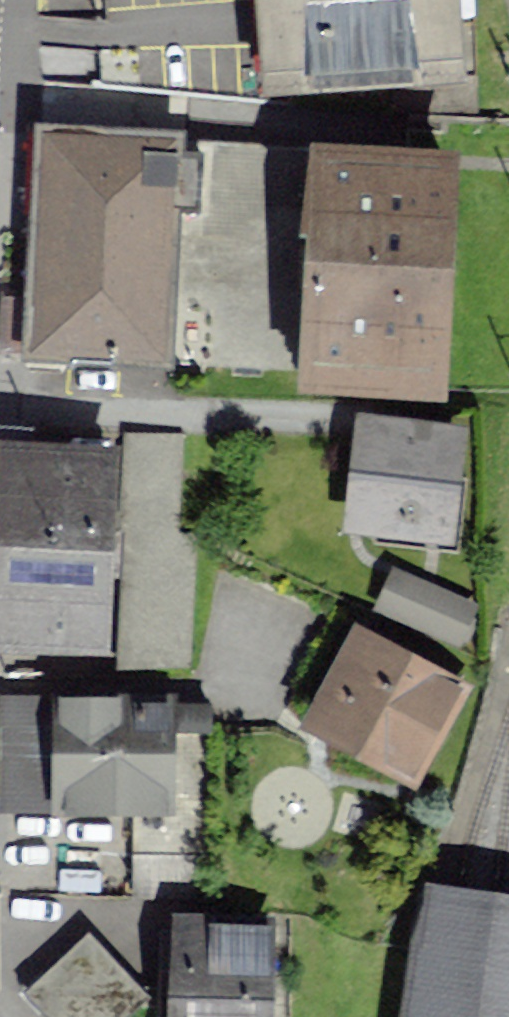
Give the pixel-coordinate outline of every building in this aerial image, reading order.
[(272,87),(464,73),(459,0),(265,0),(272,87)] [(40,135),(32,354),(167,359),(175,204),(197,206),(200,155),(183,154),(184,140),(129,138),(40,135)] [(197,206),(175,204),(167,359),(298,364),(297,387),(450,394),(460,144),(313,138),(313,146),(184,140),(183,154),(200,155),(197,206)] [(23,290),(2,289),(0,341),(21,341),(23,290)] [(363,416),(350,524),(445,535),(458,427),(363,416)] [(176,526),(180,445),(148,443),(145,492),(121,490),(113,661),(189,665),(195,527),(176,526)] [(0,595),(0,635),(106,639),(113,450),(6,446),(0,595)] [(395,571),(379,609),(460,644),(476,606),(395,571)] [(359,630),(308,726),(412,780),(463,684),(359,630)] [(207,704),(7,702),(6,801),(206,803),(207,704)] [(495,889),(461,884),(426,879),(403,1016),(508,1016),(508,892),(495,889)] [(176,929),(176,1016),(275,1016),(275,928),(176,929)] [(27,997),(43,1016),(144,1016),(150,1012),(94,943),(27,997)]
